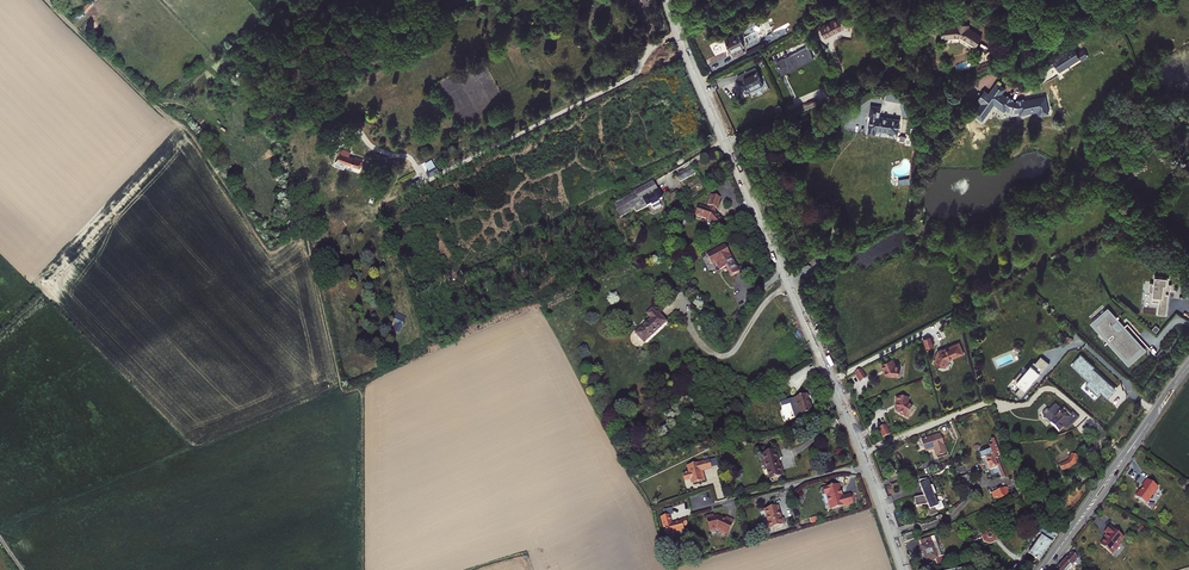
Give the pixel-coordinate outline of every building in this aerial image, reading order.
[(854,20),(842,18),(824,27),(829,37),(845,29),(853,30),(854,20)] [(959,25),(944,26),(944,37),(961,36),(965,37),(978,44),(984,35),(970,28),(971,24),(960,22),(959,25)] [(749,45),(742,32),(729,39),(738,56),(746,52),(747,53),(749,52),(747,46),(749,45)] [(763,44),(751,50),(753,54),(766,48),(763,44)] [(785,75),(817,59),(810,46),(778,62),(785,75)] [(1063,73),(1073,67),(1072,64),(1084,57),(1081,52),(1078,46),(1057,58),(1052,59),(1054,64),(1059,62),(1060,64),(1063,69),(1061,70),(1063,73)] [(1088,48),(1081,52),(1084,57),(1086,59),(1092,56),(1088,48)] [(759,67),(741,75),(744,82),(749,80),(754,91),(767,84),(759,67)] [(1000,81),(995,89),(1003,95),(1005,92),(1009,88),(1000,81)] [(977,114),(985,120),(997,103),(1007,110),(1010,107),(1013,102),(1009,99),(1011,96),(1005,92),(1003,95),(995,89),(992,92),(988,89),(981,99),(986,102),(977,114)] [(906,94),(897,92),(896,100),(904,101),(906,94)] [(1042,108),(1043,113),(1052,110),(1048,93),(1027,99),(1021,100),(1015,99),(1013,102),(1010,107),(1014,110),(1018,111),(1023,110),(1024,113),(1042,108)] [(885,106),(874,105),(873,115),(875,115),(875,117),(874,116),(872,125),(873,125),(872,132),(879,133),(879,129),(902,132),(904,119),(883,116),(885,106)] [(341,161),(348,164),(349,162),(355,165),(355,166),(362,169),(365,161),(351,156),(350,158),(343,155),(341,161)] [(696,163),(680,172),(684,179),(700,170),(696,163)] [(656,180),(638,190),(639,192),(624,200),(631,213),(638,209),(640,211),(654,203),(657,207),(665,203),(662,199),(666,197),(656,180)] [(673,192),(683,208),(687,205),(678,189),(673,192)] [(722,197),(712,196),(710,204),(714,205),(714,209),(702,207),(700,217),(710,218),(719,226),(727,218),(723,214),(722,215),(718,211),(719,208),(720,208),(722,197)] [(631,213),(624,200),(617,204),(624,217),(631,213)] [(729,245),(721,249),(725,258),(734,254),(729,245)] [(743,273),(734,254),(725,258),(721,249),(714,252),(719,262),(724,271),(731,267),(735,277),(743,273)] [(719,262),(714,252),(710,254),(716,264),(719,262)] [(1159,306),(1168,307),(1169,295),(1166,295),(1167,290),(1172,290),(1172,285),(1169,284),(1170,278),(1156,276),(1155,283),(1151,283),(1150,292),(1154,292),(1153,301),(1159,302),(1159,306)] [(1159,306),(1158,315),(1167,316),(1168,307),(1159,306)] [(655,318),(639,333),(649,343),(670,322),(661,313),(660,314),(656,309),(651,314),(655,318)] [(1110,312),(1096,324),(1108,338),(1113,334),(1114,335),(1105,343),(1110,339),(1128,359),(1140,347),(1123,328),(1127,324),(1127,323),(1118,331),(1111,323),(1116,319),(1110,312)] [(399,323),(396,330),(400,332),(407,316),(398,313),(394,321),(399,323)] [(930,348),(928,338),(920,340),(923,350),(930,348)] [(962,344),(941,350),(934,361),(945,367),(949,360),(965,356),(962,344)] [(1095,366),(1081,353),(1074,361),(1080,365),(1078,368),(1090,379),(1086,383),(1099,394),(1101,391),(1108,398),(1116,389),(1108,382),(1109,381),(1098,372),(1096,374),(1092,370),(1095,366)] [(1016,392),(1022,397),(1034,384),(1032,382),(1038,375),(1040,375),(1050,363),(1042,356),(1036,362),(1035,361),(1033,364),(1030,363),(1016,380),(1022,385),(1016,392)] [(880,363),(885,376),(897,376),(898,365),(893,364),(891,358),(880,363)] [(859,369),(853,372),(857,381),(864,378),(859,369)] [(813,413),(807,394),(781,402),(782,407),(791,405),(795,418),(813,413)] [(895,399),(897,412),(909,416),(913,405),(908,404),(907,397),(895,399)] [(1047,409),(1043,413),(1044,413),(1044,416),(1047,416),(1052,421),(1050,423),(1059,431),(1063,426),(1066,429),(1077,417),(1073,413),(1071,414),(1064,407),(1061,410),(1055,404),(1049,411),(1047,409)] [(879,428),(883,438),(890,435),(886,425),(879,428)] [(934,449),(937,457),(947,453),(940,434),(921,440),(925,452),(934,449)] [(985,471),(987,472),(990,472),(991,476),(997,474),(1000,475),(1001,474),(998,465),(996,465),(994,458),(992,455),(999,452),(994,439),(991,440),(989,443),(988,446),(990,450),(980,454),(982,460),(981,461),(982,464),(983,463),(985,467),(984,469),(985,471)] [(783,475),(774,449),(761,453),(765,469),(767,468),(770,479),(783,475)] [(692,483),(705,479),(702,470),(712,467),(709,459),(687,465),(689,471),(683,473),(685,480),(691,478),(692,483)] [(1027,463),(1032,474),(1040,471),(1036,460),(1027,463)] [(913,497),(914,506),(926,504),(928,508),(926,508),(929,515),(936,512),(935,510),(943,507),(940,501),(936,502),(933,495),(935,494),(931,485),(930,486),(928,478),(919,480),(920,489),(924,488),(925,491),(922,492),(923,495),(913,497)] [(1158,488),(1147,480),(1143,486),(1144,488),(1136,497),(1146,504),(1152,496),(1154,496),(1156,493),(1156,491),(1158,488)] [(834,510),(854,505),(851,496),(842,498),(842,492),(841,492),(839,486),(821,491),(823,497),(827,496),(829,505),(832,504),(834,510)] [(998,497),(999,501),(1007,497),(1006,494),(1009,493),(1006,487),(992,493),(994,498),(998,497)] [(778,505),(765,509),(771,528),(785,523),(783,518),(781,518),(778,505)] [(682,520),(677,522),(676,524),(673,524),(673,523),(670,514),(661,517),(664,527),(666,527),(668,533),(684,529),(684,527),(688,526),(688,524),(686,518),(681,519),(682,520)] [(714,515),(706,517),(710,531),(717,529),(721,531),(721,533),(726,535),(726,533),(728,534),(734,521),(727,517),(726,519),(721,516),(721,517),(718,516),(714,517),(714,515)] [(1043,526),(1037,535),(1039,537),(1028,553),(1037,559),(1036,561),(1038,562),(1057,534),(1052,531),(1051,532),(1043,526)] [(1124,537),(1110,526),(1105,532),(1107,534),(1108,535),(1105,539),(1100,545),(1111,554),(1119,543),(1124,537)] [(994,541),(996,536),(996,535),(994,530),(989,529),(984,532),(983,536),(985,541),(990,543),(994,541)] [(902,535),(905,542),(915,538),(912,531),(902,535)] [(934,536),(919,541),(927,561),(935,558),(937,564),(946,560),(944,555),(942,556),(934,536)] [(1120,544),(1119,543),(1111,554),(1112,555),(1120,544)] [(1075,563),(1079,566),(1082,563),(1074,548),(1071,551),(1072,552),(1056,569),(1069,569),(1075,563)]
